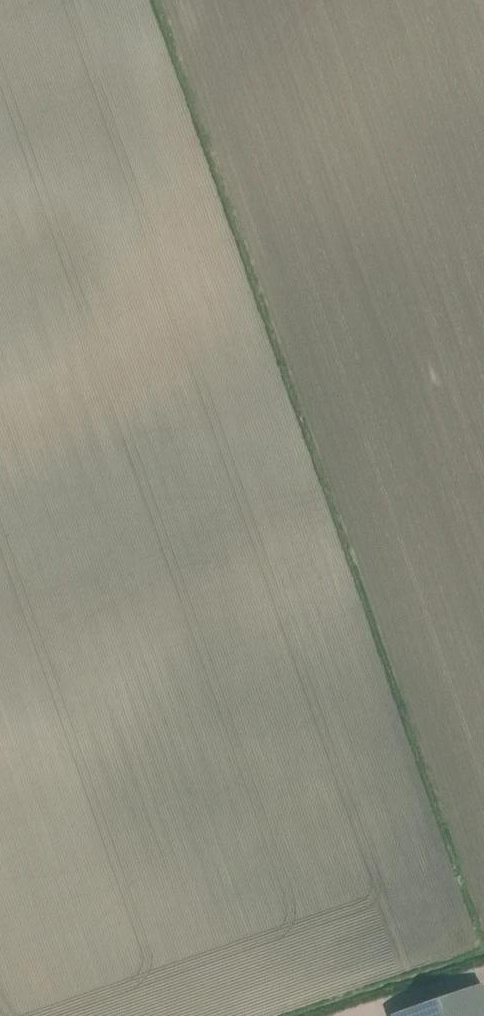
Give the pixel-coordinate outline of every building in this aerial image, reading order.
[(483,983),(390,1015),(483,1015),(483,987),(483,983)]
